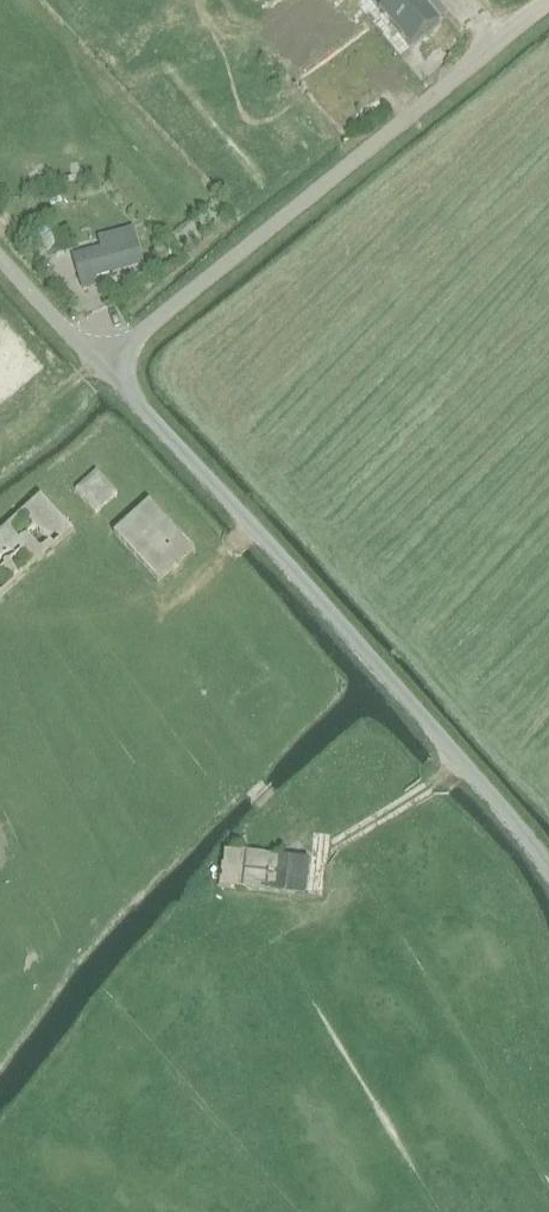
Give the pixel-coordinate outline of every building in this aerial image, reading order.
[(410,46),(438,21),(421,0),(388,0),(378,8),(410,46)] [(54,223),(29,234),(33,243),(41,263),(69,251),(67,247),(74,244),(67,228),(58,232),(54,223)] [(94,278),(143,265),(133,229),(98,238),(100,248),(72,256),(81,287),(95,283),(94,278)] [(112,499),(91,476),(71,494),(91,517),(112,499)] [(40,510),(0,542),(0,595),(1,596),(66,543),(40,510)] [(192,563),(150,517),(122,543),(164,589),(192,563)] [(228,865),(224,896),(302,905),(306,873),(228,865)]
